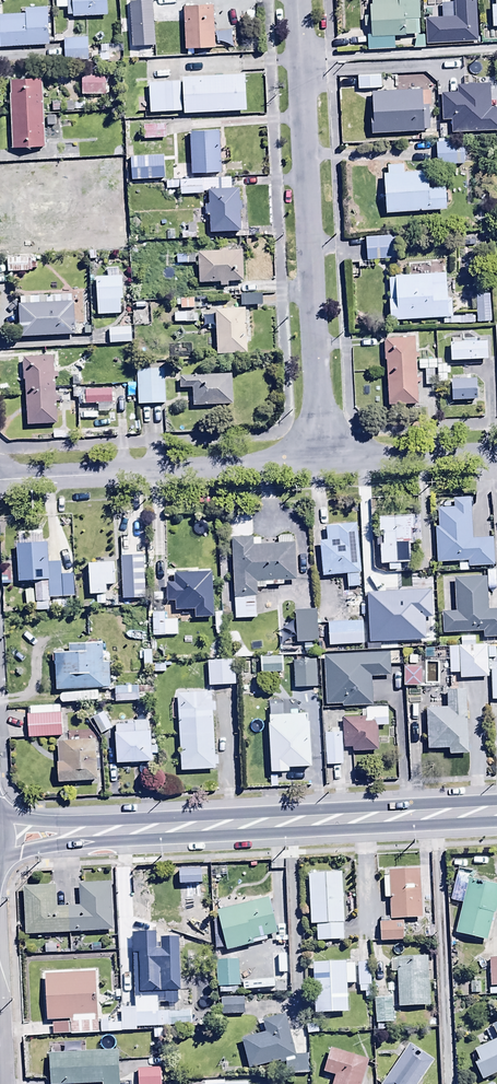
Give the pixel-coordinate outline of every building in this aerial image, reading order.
[(373,4),(369,5),(370,15),(364,16),(365,27),(372,27),(372,36),(368,36),(369,51),(396,50),(395,36),(420,35),(419,0),(373,0),(373,4)] [(456,20),(425,21),(426,46),(478,43),(476,0),(455,0),(456,20)] [(214,7),(184,8),(185,50),(215,49),(214,7)] [(1,48),(48,46),(47,9),(25,10),(26,15),(0,16),(0,32),(1,48)] [(89,25),(64,25),(64,50),(89,49),(89,25)] [(107,55),(80,55),(80,83),(107,83),(107,55)] [(44,67),(10,68),(12,141),(46,140),(44,67)] [(185,112),(185,115),(246,112),(244,76),(181,79),(181,83),(149,85),(150,114),(185,112)] [(382,76),(359,77),(359,91),(382,90),(382,76)] [(474,86),(458,86),(459,94),(442,94),(443,121),(453,121),(453,133),(496,132),(496,80),(474,81),(474,86)] [(422,91),(372,94),(373,115),(370,115),(371,134),(424,132),(422,91)] [(167,126),(144,126),(145,151),(167,151),(167,126)] [(220,132),(191,133),(192,174),(221,173),(220,132)] [(437,141),(438,166),(465,165),(464,140),(437,141)] [(385,175),(387,215),(448,211),(446,187),(430,188),(429,172),(404,174),(404,165),(388,166),(388,175),(385,175)] [(204,179),(180,180),(181,196),(204,195),(204,179)] [(241,234),(240,189),(208,190),(208,205),(206,205),(207,218),(210,218),(210,235),(241,234)] [(23,216),(25,245),(72,243),(71,199),(41,200),(41,203),(25,204),(26,216),(23,216)] [(397,235),(366,237),(368,261),(399,259),(397,235)] [(243,252),(199,253),(200,285),(220,284),(220,288),(230,288),(230,283),(244,283),(243,252)] [(195,256),(177,256),(177,265),(195,265),(195,256)] [(31,260),(8,260),(8,273),(29,273),(29,270),(36,270),(36,261),(31,261),(31,260)] [(389,279),(392,322),(443,320),(443,325),(475,324),(474,316),(453,317),(452,295),(448,295),(447,274),(443,274),(442,264),(412,265),(413,276),(396,277),(396,279),(389,279)] [(96,279),(99,317),(124,315),(122,278),(96,279)] [(491,294),(477,295),(477,323),(492,323),(491,294)] [(31,300),(31,305),(19,306),(20,339),(75,336),(73,298),(31,300)] [(194,300),(180,301),(181,311),(194,310),(194,300)] [(247,310),(216,311),(217,356),(248,355),(247,310)] [(194,315),(175,315),(174,317),(167,317),(167,322),(174,323),(174,324),(193,325),(194,315)] [(131,329),(109,331),(110,346),(132,344),(131,329)] [(418,406),(416,339),(384,340),(385,362),(387,362),(389,407),(418,406)] [(488,341),(451,342),(452,363),(488,362),(488,341)] [(58,424),(54,358),(26,360),(23,364),(24,383),(26,383),(29,426),(58,424)] [(437,361),(419,362),(419,371),(426,371),(426,386),(435,386),(434,370),(437,370),(437,361)] [(447,366),(438,366),(438,383),(447,383),(447,366)] [(165,371),(138,372),(138,406),(166,405),(165,371)] [(232,375),(181,377),(181,390),(193,389),(194,408),(234,407),(232,375)] [(478,379),(452,380),(453,403),(479,402),(478,379)] [(98,391),(98,389),(73,389),(73,399),(80,399),(80,406),(98,406),(99,414),(113,413),(113,391),(98,391)] [(439,527),(436,528),(438,565),(468,563),(468,569),(496,568),(494,539),(472,540),(470,501),(454,502),(454,509),(438,510),(439,527)] [(415,517),(379,518),(380,533),(384,533),(384,545),(381,545),(382,566),(391,565),(391,571),(400,571),(400,565),(412,564),(411,546),(413,546),(412,531),(415,531),(415,517)] [(362,588),(356,524),(326,527),(328,542),(321,543),(324,578),(346,576),(347,589),(362,588)] [(232,539),(235,620),(257,620),(256,589),(285,588),(285,582),(297,581),(296,546),(293,546),(292,538),(277,539),(278,546),(262,547),(261,538),(232,539)] [(48,545),(17,547),(19,584),(34,583),(35,604),(50,603),(50,600),(63,599),(62,579),(50,579),(48,545)] [(116,563),(89,564),(90,596),(107,596),(107,587),(116,586),(116,563)] [(214,617),(212,573),(175,574),(175,583),(168,584),(168,603),(175,603),(175,610),(195,610),(196,618),(214,617)] [(487,578),(454,579),(455,613),(444,613),(445,634),(483,632),(484,639),(496,638),(496,611),(488,612),(487,578)] [(438,640),(438,610),(422,610),(422,602),(415,602),(415,615),(423,615),(423,640),(438,640)] [(320,644),(318,610),(295,612),(297,645),(320,644)] [(177,613),(153,614),(153,637),(178,637),(177,613)] [(364,621),(328,623),(329,648),(366,645),(364,621)] [(460,639),(460,648),(476,647),(475,638),(460,639)] [(55,655),(57,692),(110,689),(109,664),(104,664),(103,643),(70,645),(71,654),(55,655)] [(461,674),(461,680),(489,679),(488,661),(496,661),(496,646),(476,647),(460,648),(426,649),(426,661),(449,660),(450,675),(461,674)] [(194,650),(184,650),(184,661),(204,661),(204,652),(194,652),(194,650)] [(153,651),(143,651),(144,671),(153,671),(153,651)] [(400,666),(399,653),(323,658),(327,707),(343,706),(343,708),(374,706),(372,678),(393,677),(392,666),(400,666)] [(284,674),(283,657),(260,658),(261,675),(284,674)] [(317,688),(317,660),(293,661),(294,689),(317,688)] [(235,661),(208,662),(209,687),(236,686),(235,661)] [(422,687),(422,669),(404,669),(404,687),(422,687)] [(115,687),(115,703),(140,703),(140,687),(115,687)] [(468,755),(466,690),(448,691),(449,710),(427,711),(428,751),(450,750),(450,755),(468,755)] [(177,695),(182,772),(215,771),(211,693),(177,695)] [(27,708),(29,739),(62,738),(61,726),(65,726),(65,714),(58,714),(58,706),(27,708)] [(343,734),(325,735),(326,766),(344,765),(343,749),(351,749),(352,754),(379,752),(378,727),(389,727),(388,708),(366,709),(366,712),(362,712),(363,718),(343,719),(343,734)] [(105,714),(93,720),(101,736),(113,730),(105,714)] [(307,715),(269,716),(272,774),(290,773),(290,768),(311,767),(309,721),(307,721),(307,715)] [(120,726),(115,727),(117,765),(153,764),(152,732),(149,732),(149,722),(119,723),(120,726)] [(57,743),(59,784),(99,782),(98,772),(102,771),(101,758),(96,758),(95,742),(57,743)] [(496,907),(496,886),(471,880),(473,873),(459,869),(452,902),(463,905),(456,936),(488,944),(496,907)] [(202,870),(179,870),(179,886),(203,886),(202,870)] [(422,920),(420,872),(389,873),(390,879),(384,879),(385,900),(390,900),(391,921),(422,920)] [(346,942),(343,874),(309,876),(311,927),(318,927),(318,943),(346,942)] [(25,888),(25,937),(115,933),(112,883),(80,884),(81,907),(59,908),(58,886),(25,888)] [(270,900),(218,913),(228,953),(254,946),(252,941),(279,935),(270,900)] [(404,923),(379,925),(381,944),(405,942),(404,923)] [(192,1010),(185,1010),(185,1013),(179,1013),(178,991),(183,991),(180,939),(162,940),(162,945),(157,946),(156,933),(132,934),(136,1008),(121,1009),(123,1032),(137,1032),(137,1029),(193,1026),(192,1010)] [(433,958),(396,959),(396,963),(392,963),(392,973),(397,973),(398,1009),(430,1008),(429,983),(434,983),(433,958)] [(236,988),(240,988),(239,963),(218,963),(218,989),(221,989),(221,993),(237,993),(236,988)] [(346,963),(314,964),(316,1017),(349,1015),(348,986),(356,985),(356,966),(346,966),(346,963)] [(371,963),(358,964),(360,994),(364,994),(365,1000),(373,999),(371,963)] [(96,974),(45,977),(48,1024),(52,1023),(53,1038),(109,1035),(108,1019),(99,1020),(96,974)] [(245,999),(223,1001),(224,1017),(246,1015),(245,999)] [(393,999),(375,1001),(377,1026),(395,1024),(393,999)] [(296,1056),(286,1017),(262,1023),(265,1035),(242,1041),(250,1070),(286,1061),(287,1076),(308,1076),(308,1056),(296,1056)] [(483,1082),(496,1075),(496,1040),(475,1051),(481,1063),(475,1065),(483,1082)] [(410,1046),(383,1083),(422,1083),(420,1082),(434,1063),(410,1046)] [(368,1061),(331,1051),(324,1073),(336,1077),(334,1083),(362,1083),(368,1061)] [(119,1052),(49,1055),(50,1083),(121,1083),(119,1052)] [(138,1070),(139,1083),(162,1083),(162,1069),(138,1070)]
